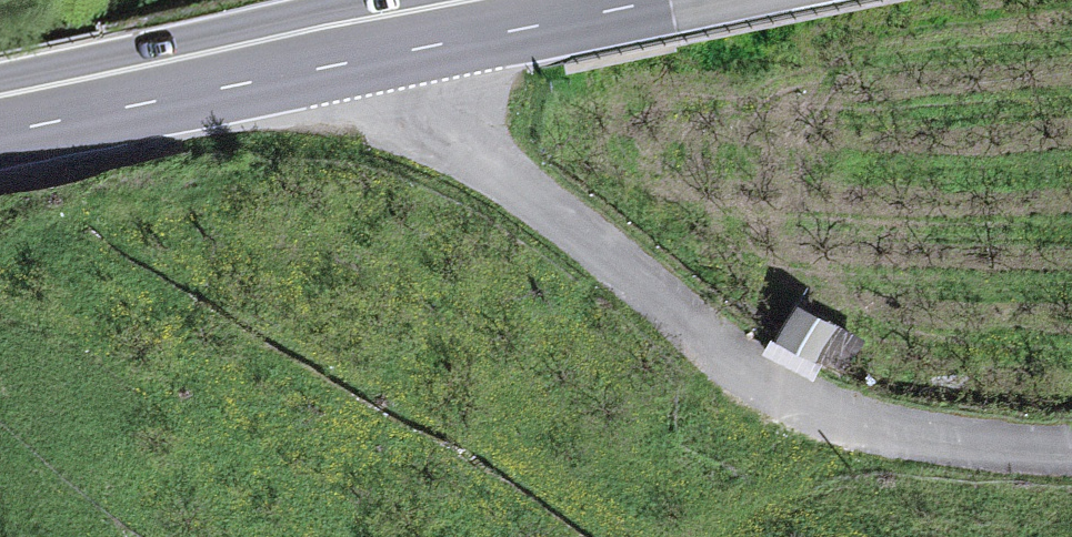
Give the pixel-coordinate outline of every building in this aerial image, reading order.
[(834,325),(798,307),(780,341),(816,360),(834,325)]
